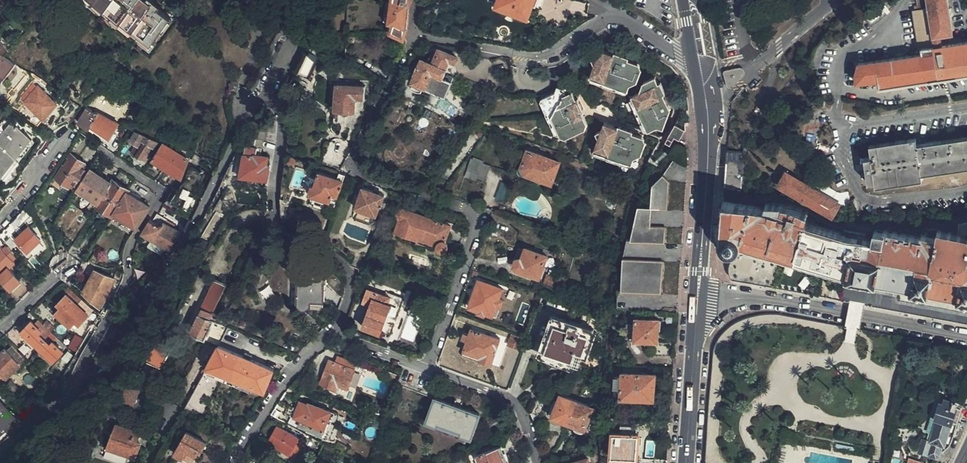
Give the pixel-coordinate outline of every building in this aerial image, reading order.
[(145,0),(90,0),(149,43),(168,17),(145,0)] [(402,40),(403,36),(405,27),(409,0),(390,0),(386,32),(382,32),(381,38),(396,42),(398,39),(402,40)] [(495,6),(499,8),(498,11),(521,21),(522,17),(526,18),(530,7),(534,8),(537,0),(498,0),(495,6)] [(565,25),(573,0),(545,0),(539,16),(565,25)] [(853,76),(855,84),(877,80),(878,88),(966,74),(966,41),(949,44),(947,35),(951,35),(946,0),(914,0),(915,9),(911,9),(919,54),(855,63),(853,76)] [(6,74),(12,65),(16,60),(7,53),(5,51),(0,48),(0,70),(6,74)] [(420,57),(410,83),(422,88),(439,94),(444,96),(450,80),(451,76),(445,74),(444,74),(443,73),(445,68),(444,67),(447,59),(452,61),(454,56),(438,49),(434,58),(431,57),(430,58),(429,59),(429,60),(420,57)] [(598,51),(589,73),(600,77),(600,80),(614,85),(616,84),(627,88),(628,85),(631,79),(636,81),(641,68),(635,66),(636,61),(625,58),(626,54),(613,49),(611,52),(603,49),(598,51)] [(725,70),(728,83),(729,85),(731,85),(732,85),(734,85),(745,73),(746,71),(746,69),(744,66),(743,65),(726,68),(725,69),(725,70)] [(600,77),(589,73),(586,79),(625,94),(627,88),(616,84),(614,85),(600,80),(600,77)] [(647,89),(634,95),(639,105),(637,108),(643,122),(647,123),(650,130),(665,123),(669,114),(666,107),(669,106),(663,93),(666,92),(662,81),(659,83),(656,77),(644,82),(647,89)] [(422,88),(410,83),(406,81),(400,99),(404,100),(455,120),(459,110),(465,112),(468,105),(444,96),(439,94),(422,88)] [(363,100),(364,85),(334,84),(333,112),(353,112),(353,99),(363,100)] [(545,96),(543,96),(545,103),(547,107),(546,112),(552,124),(556,125),(560,134),(563,133),(566,139),(583,131),(585,130),(583,125),(586,124),(583,116),(581,113),(584,111),(578,98),(575,99),(568,85),(563,87),(545,96)] [(24,106),(19,114),(23,117),(38,125),(41,121),(53,101),(47,97),(33,87),(21,104),(24,106)] [(639,105),(634,95),(629,97),(645,133),(650,130),(647,123),(643,122),(637,108),(639,105)] [(545,103),(543,96),(536,100),(544,118),(551,133),(553,138),(558,136),(560,141),(566,139),(563,133),(560,134),(556,125),(552,124),(546,112),(547,107),(545,103)] [(857,113),(859,105),(845,102),(843,110),(857,113)] [(112,120),(101,114),(95,112),(87,109),(81,118),(82,119),(79,124),(88,129),(89,128),(97,133),(107,139),(118,123),(112,120)] [(31,156),(22,149),(30,138),(17,128),(16,129),(10,124),(0,138),(0,147),(15,158),(14,160),(24,168),(31,156)] [(602,124),(592,151),(603,155),(604,158),(618,163),(620,161),(630,165),(632,161),(634,156),(639,157),(644,143),(638,141),(639,138),(629,134),(630,131),(615,126),(614,129),(602,124)] [(679,141),(685,130),(675,124),(669,135),(679,141)] [(142,162),(155,143),(134,132),(128,142),(131,144),(133,146),(129,154),(133,157),(131,159),(137,162),(139,160),(142,162)] [(915,146),(914,141),(867,147),(869,160),(860,161),(864,184),(872,183),(873,187),(920,180),(919,175),(966,168),(966,138),(915,146)] [(163,167),(181,178),(185,165),(188,160),(166,146),(161,144),(160,146),(151,159),(155,161),(163,167)] [(260,156),(262,148),(252,147),(246,146),(245,156),(241,176),(248,178),(266,180),(268,166),(266,166),(268,157),(260,156)] [(20,175),(24,168),(14,160),(15,158),(0,147),(0,178),(9,167),(20,175)] [(725,176),(724,188),(738,191),(740,173),(742,152),(727,150),(726,158),(725,176)] [(551,181),(558,163),(553,161),(534,154),(527,151),(525,154),(519,172),(522,173),(550,183),(551,181)] [(603,155),(592,151),(590,156),(614,165),(628,170),(630,165),(620,161),(618,163),(604,158),(603,155)] [(85,173),(88,167),(80,162),(80,161),(71,155),(65,164),(56,178),(56,179),(64,184),(65,182),(75,189),(85,173)] [(482,177),(486,166),(468,160),(463,174),(474,178),(475,175),(482,177)] [(94,171),(88,167),(85,173),(75,189),(92,200),(97,203),(101,197),(111,182),(107,179),(94,171)] [(166,202),(164,203),(167,205),(184,216),(194,197),(205,175),(190,168),(189,171),(185,181),(184,182),(180,185),(178,188),(175,186),(170,194),(166,202)] [(345,175),(339,173),(336,178),(318,172),(311,193),(330,199),(333,193),(338,194),(340,186),(345,175)] [(831,216),(832,215),(836,207),(839,203),(785,172),(777,185),(794,195),(829,215),(831,216)] [(650,226),(652,208),(667,208),(669,181),(662,176),(659,179),(650,192),(640,206),(632,217),(630,240),(664,243),(664,241),(665,227),(650,226)] [(127,190),(112,180),(111,182),(101,197),(97,203),(97,205),(101,208),(98,213),(104,217),(107,212),(111,215),(113,213),(124,196),(126,192),(127,190)] [(357,209),(372,214),(375,215),(378,207),(383,196),(361,188),(360,189),(358,188),(355,195),(358,196),(354,207),(357,209)] [(141,219),(149,207),(126,192),(124,196),(113,213),(135,227),(141,219)] [(858,210),(862,208),(858,197),(853,199),(858,210)] [(957,223),(958,230),(936,228),(935,235),(920,233),(920,234),(883,229),(882,230),(873,229),(872,238),(864,237),(865,232),(843,229),(842,233),(840,233),(813,227),(814,219),(788,206),(771,201),(763,199),(763,204),(758,204),(723,201),(718,242),(720,245),(723,250),(726,251),(731,252),(735,250),(739,246),(741,247),(741,253),(738,254),(738,256),(733,257),(731,259),(729,262),(727,266),(727,269),(727,273),(728,277),(731,281),(850,303),(856,304),(863,305),(900,312),(966,324),(966,222),(957,223)] [(368,224),(372,214),(357,209),(353,219),(368,224)] [(394,233),(415,241),(416,239),(435,246),(436,249),(438,251),(440,251),(442,251),(444,250),(445,248),(444,245),(443,242),(446,232),(448,227),(434,221),(406,211),(403,210),(400,210),(397,212),(396,213),(395,216),(395,218),(396,220),(398,221),(396,227),(394,233)] [(147,225),(141,233),(167,250),(178,233),(164,223),(166,220),(157,214),(152,222),(149,220),(147,225)] [(27,251),(39,239),(28,227),(15,239),(27,251)] [(57,248),(57,254),(65,252),(65,239),(55,239),(57,248)] [(416,239),(415,241),(414,244),(429,250),(431,249),(432,249),(433,248),(434,247),(435,246),(416,239)] [(545,255),(534,251),(523,247),(519,258),(514,259),(512,263),(515,267),(516,268),(528,273),(527,277),(536,280),(540,269),(544,259),(545,255)] [(0,249),(0,273),(12,262),(0,249)] [(86,261),(93,266),(96,263),(100,255),(93,251),(86,261)] [(359,268),(363,256),(355,252),(350,265),(351,265),(359,268)] [(660,294),(662,276),(662,262),(661,261),(638,260),(623,259),(622,274),(620,290),(635,291),(660,294)] [(106,292),(112,279),(107,277),(93,270),(92,274),(85,289),(83,294),(87,298),(98,307),(106,292)] [(296,299),(296,305),(298,305),(301,309),(306,308),(308,305),(323,305),(324,288),(324,275),(310,274),(300,274),(300,278),(298,278),(296,299)] [(497,297),(500,288),(486,282),(478,279),(477,283),(468,304),(468,306),(476,309),(476,310),(483,313),(483,311),(491,314),(494,305),(499,306),(502,299),(497,297)] [(191,333),(205,340),(214,322),(212,321),(216,314),(215,313),(224,293),(227,287),(214,281),(202,305),(189,332),(191,333)] [(19,298),(29,288),(23,282),(13,291),(19,298)] [(288,282),(262,283),(263,303),(278,302),(278,292),(288,291),(288,282)] [(387,312),(391,302),(392,297),(382,293),(368,288),(363,301),(370,305),(366,316),(363,325),(380,332),(382,329),(384,330),(387,324),(390,314),(387,312)] [(64,320),(76,306),(72,302),(73,301),(66,294),(61,300),(66,306),(59,315),(64,320)] [(79,308),(76,306),(64,320),(70,326),(78,317),(81,320),(87,314),(81,307),(79,308)] [(410,311),(401,337),(414,341),(423,316),(410,311)] [(602,318),(586,312),(580,326),(572,323),(552,316),(543,340),(538,353),(565,363),(576,366),(580,357),(586,358),(595,336),(602,318)] [(657,342),(658,328),(658,321),(652,320),(644,320),(635,319),(634,329),(634,340),(657,342)] [(38,348),(45,340),(39,335),(42,332),(31,322),(20,334),(27,340),(29,338),(38,348)] [(205,340),(218,345),(228,327),(220,323),(219,324),(214,322),(205,340)] [(500,340),(496,339),(471,329),(468,335),(462,333),(460,340),(465,342),(464,346),(461,355),(491,366),(496,350),(500,340)] [(525,339),(513,334),(509,343),(522,348),(525,339)] [(159,367),(171,343),(166,341),(158,337),(157,339),(147,360),(159,367)] [(51,346),(45,340),(38,348),(48,357),(46,358),(52,364),(63,353),(54,343),(51,346)] [(185,407),(202,415),(217,387),(224,374),(235,379),(261,391),(273,370),(270,368),(250,360),(229,350),(218,345),(203,372),(185,407)] [(5,349),(0,353),(0,368),(1,369),(0,370),(0,379),(2,381),(19,365),(5,349)] [(338,357),(335,363),(354,370),(356,364),(338,357)] [(354,370),(335,363),(328,360),(319,385),(336,391),(339,382),(349,386),(355,371),(354,370)] [(377,374),(398,381),(398,380),(401,374),(380,367),(377,374)] [(654,381),(654,374),(623,371),(621,395),(629,396),(652,398),(654,381)] [(128,383),(123,399),(136,404),(141,387),(128,383)] [(585,430),(594,408),(570,399),(560,395),(551,417),(585,430)] [(950,419),(957,422),(959,415),(961,409),(963,403),(963,402),(944,397),(936,418),(937,419),(933,433),(930,441),(931,441),(927,455),(936,459),(938,455),(944,437),(948,422),(949,422),(950,419)] [(455,432),(471,438),(480,415),(475,413),(434,398),(430,410),(425,421),(455,432)] [(544,406),(539,399),(533,402),(529,411),(533,420),(544,406)] [(0,400),(0,432),(4,429),(16,418),(0,400)] [(312,417),(330,424),(332,418),(333,414),(309,404),(308,406),(296,401),(295,403),(292,409),(312,417)] [(326,433),(330,424),(312,417),(292,409),(290,416),(301,421),(301,423),(326,433)] [(138,439),(141,431),(116,422),(112,433),(107,446),(131,455),(136,457),(140,447),(136,445),(138,439)] [(636,447),(637,434),(634,434),(634,427),(631,426),(620,425),(620,432),(612,432),(611,448),(611,456),(625,458),(635,458),(636,452),(636,447)] [(298,439),(290,435),(277,427),(274,433),(271,439),(274,441),(273,443),(271,446),(289,456),(298,439)] [(207,444),(185,432),(175,451),(174,455),(189,462),(197,462),(202,453),(207,444)] [(504,452),(501,445),(478,454),(475,456),(478,462),(506,462),(509,462),(504,452)]
